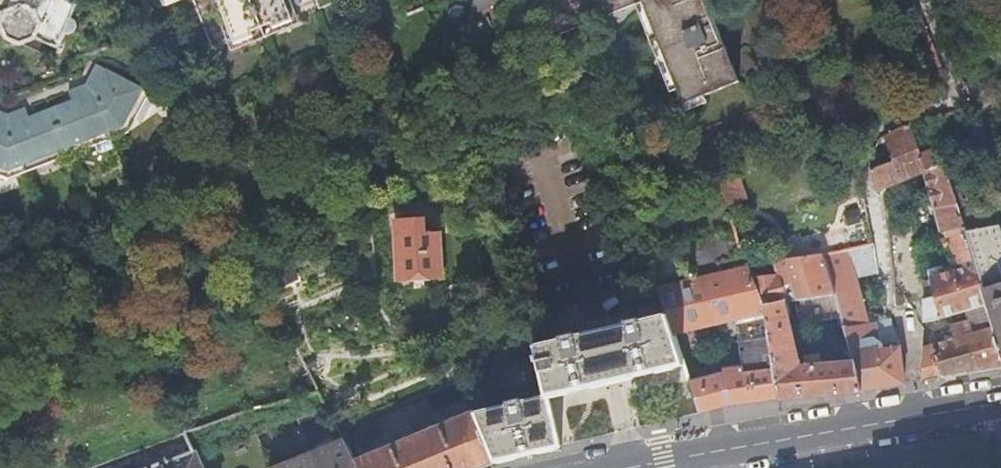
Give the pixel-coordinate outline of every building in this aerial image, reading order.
[(4,39),(18,44),(33,38),(55,47),(75,2),(71,0),(0,0),(0,26),(4,39)] [(234,50),(252,43),(250,37),(270,30),(272,35),(291,27),(281,0),(213,0),(234,50)] [(543,48),(638,8),(685,110),(739,85),(699,0),(523,0),(543,48)] [(112,124),(129,85),(85,68),(78,84),(62,90),(65,98),(23,115),(20,107),(3,113),(0,112),(0,169),(112,124)] [(874,193),(881,190),(917,176),(919,180),(925,179),(938,230),(962,223),(964,230),(987,224),(985,215),(981,199),(972,202),(973,209),(959,213),(957,203),(934,148),(920,153),(907,121),(884,135),(883,136),(892,159),(868,170),(874,193)] [(745,202),(734,173),(717,181),(727,208),(745,202)] [(415,221),(392,222),(396,279),(438,277),(434,234),(416,235),(415,221)] [(1000,221),(987,224),(964,230),(972,256),(1000,356),(1000,223),(1000,221)] [(962,223),(938,230),(947,264),(972,256),(964,230),(962,223)] [(819,255),(775,257),(780,274),(753,275),(749,266),(657,291),(660,299),(681,364),(697,412),(728,405),(780,397),(860,390),(851,359),(815,363),(814,356),(804,357),(804,364),(800,364),(785,300),(821,294),(822,299),(828,304),(836,302),(823,255),(847,250),(854,249),(850,233),(830,237),(831,243),(818,245),(819,255)] [(851,359),(860,390),(863,390),(901,384),(896,348),(878,349),(874,322),(860,323),(844,262),(850,261),(847,250),(823,255),(836,302),(843,327),(851,359)] [(920,381),(1000,366),(1000,356),(972,256),(947,264),(949,270),(930,276),(933,294),(923,297),(922,321),(964,309),(967,320),(950,325),(952,336),(920,347),(920,381)] [(536,348),(547,396),(681,364),(660,299),(636,305),(641,321),(638,322),(637,317),(623,320),(624,325),(575,337),(574,333),(560,336),(561,341),(536,348)] [(843,327),(836,302),(828,304),(814,307),(819,332),(843,327)] [(732,319),(692,327),(696,336),(708,376),(721,374),(720,369),(739,365),(732,319)] [(458,379),(422,394),(429,412),(466,396),(458,379)] [(474,413),(496,461),(560,446),(547,396),(474,413)] [(323,405),(291,419),(306,454),(273,467),(356,467),(352,460),(345,447),(336,430),(323,405)] [(472,410),(352,460),(356,467),(479,467),(496,461),(474,413),(472,410)] [(336,430),(345,447),(375,435),(368,417),(336,430)] [(193,453),(163,466),(161,461),(146,467),(200,467),(193,453)]
